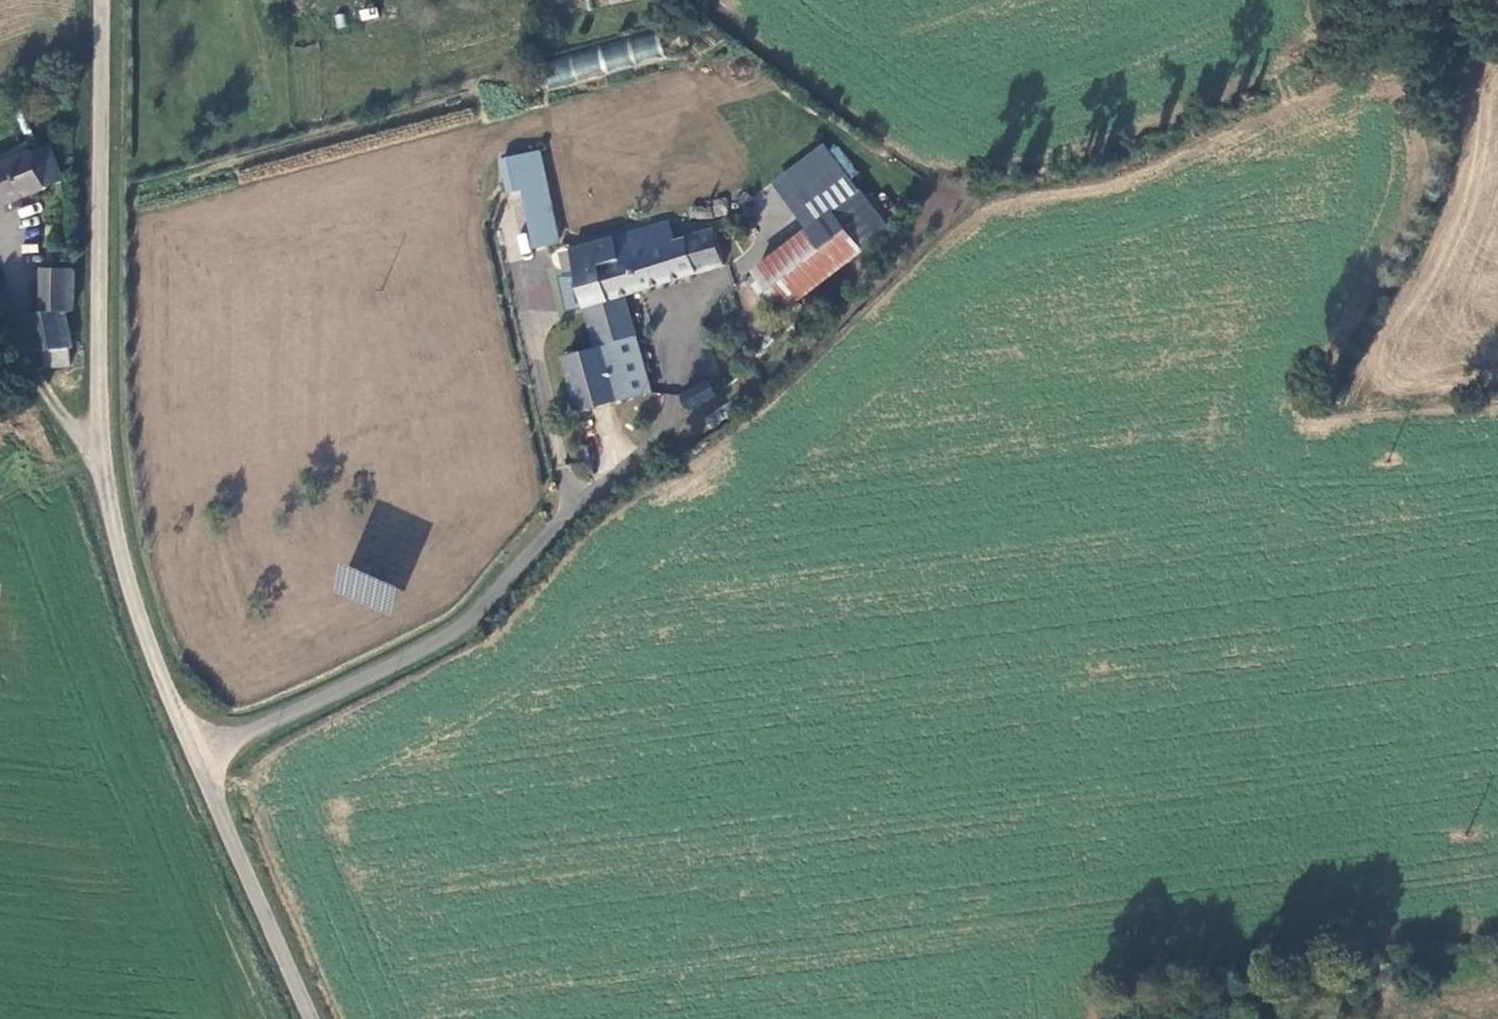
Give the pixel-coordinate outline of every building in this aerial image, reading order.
[(588,8),(588,0),(576,0),(576,8),(588,8)] [(13,165),(15,158),(32,152),(23,128),(18,118),(0,124),(0,170),(13,165)] [(869,204),(816,137),(769,175),(791,202),(761,226),(734,247),(765,286),(869,204)] [(566,238),(545,153),(506,162),(520,216),(528,248),(545,244),(566,238)] [(672,224),(575,252),(592,308),(726,265),(715,232),(709,234),(677,244),(672,224)] [(44,266),(45,241),(15,240),(14,284),(4,285),(6,297),(8,315),(11,327),(19,325),(23,342),(37,339),(38,324),(45,324),(37,291),(41,286),(44,266)] [(607,319),(584,326),(599,378),(623,370),(607,319)] [(558,390),(599,378),(584,326),(543,338),(558,390)] [(342,565),(332,593),(384,611),(394,583),(342,565)]
